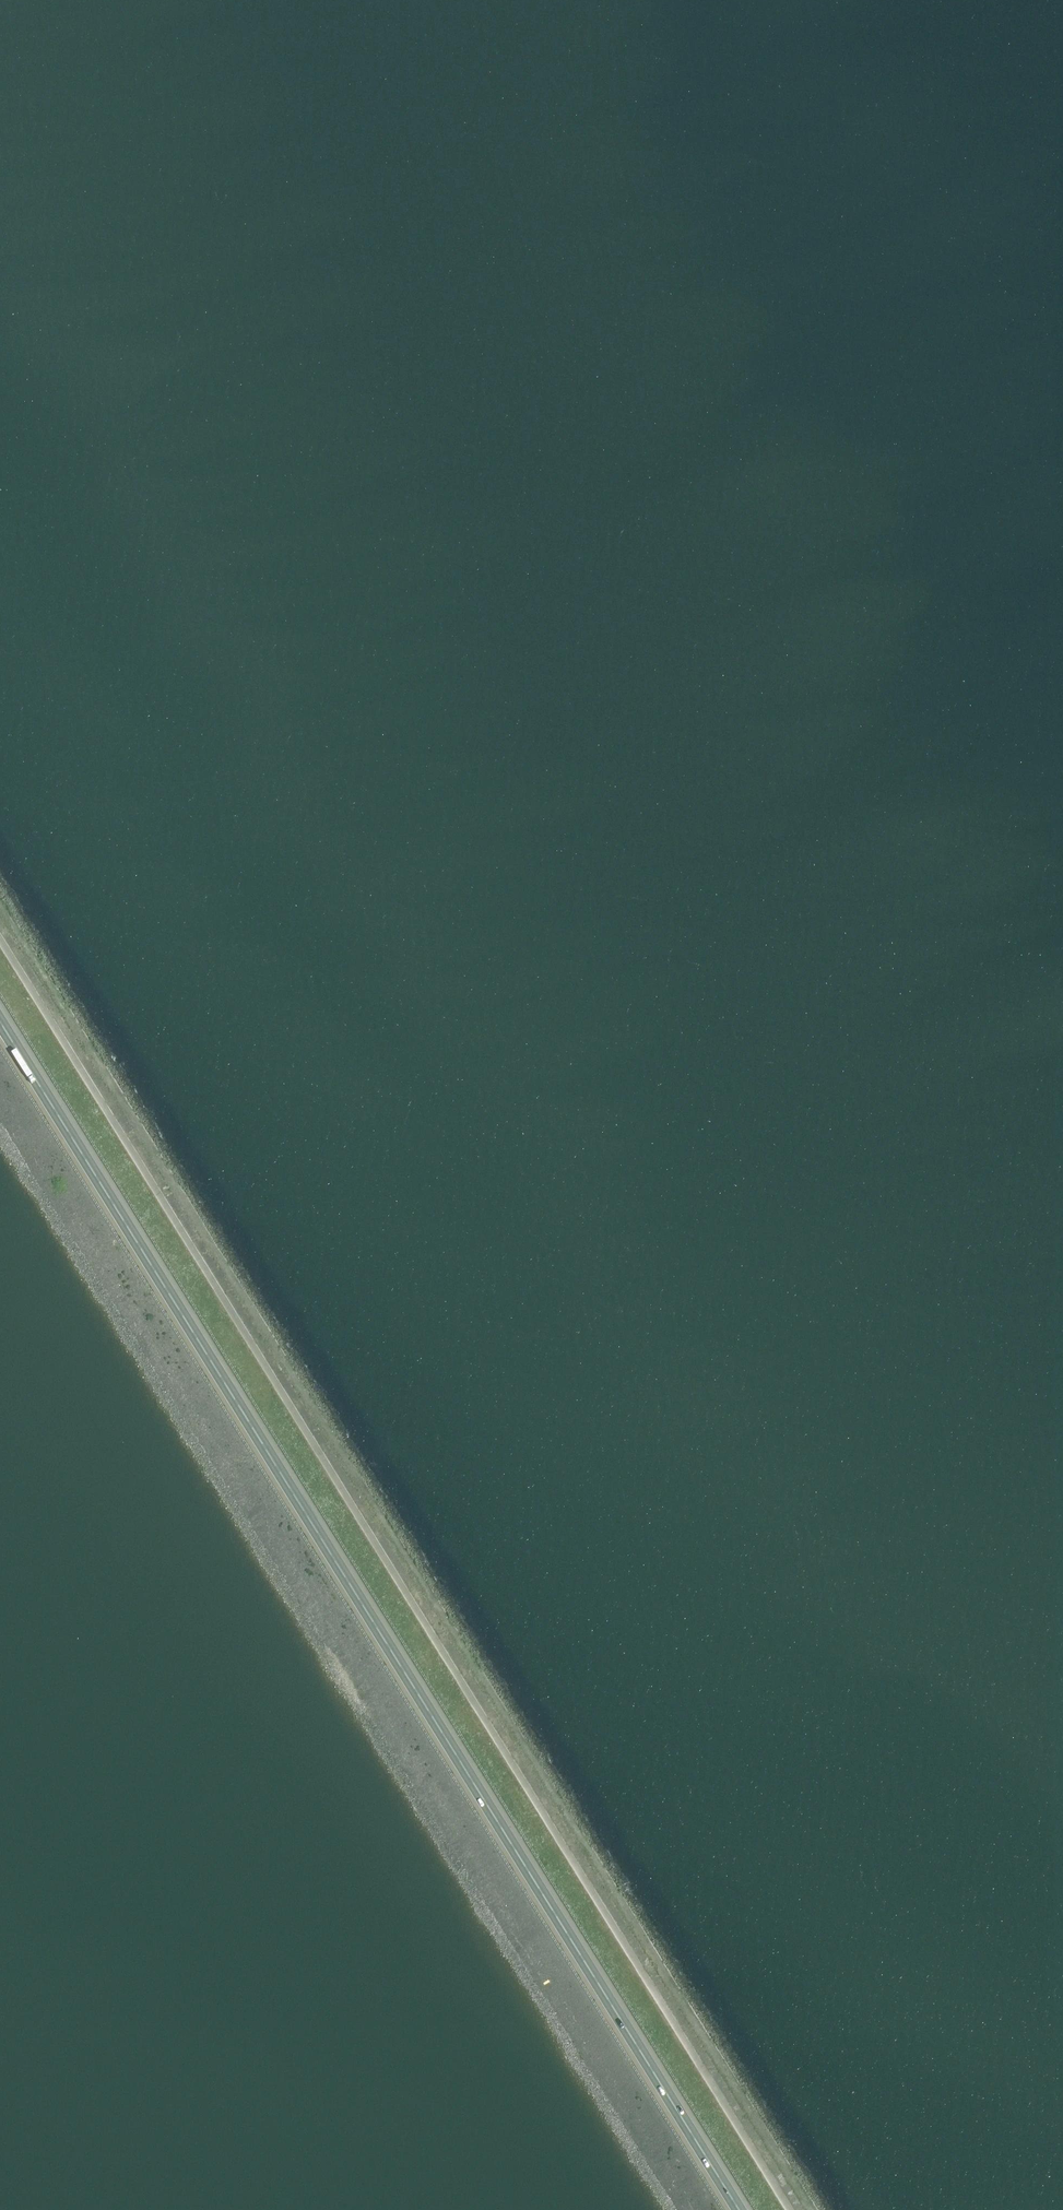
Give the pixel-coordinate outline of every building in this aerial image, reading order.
[(461,1744),(456,1747),(474,1773),(479,1770),(461,1744)]
